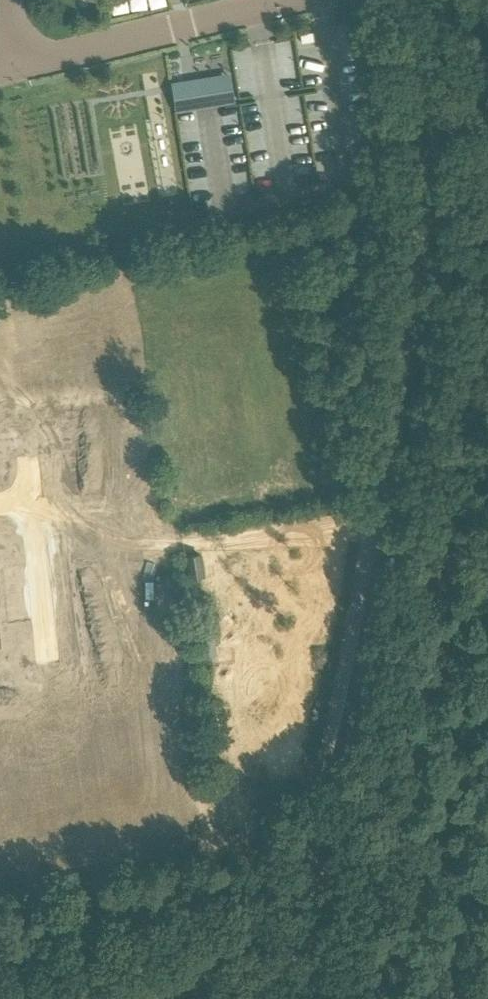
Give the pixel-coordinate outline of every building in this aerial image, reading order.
[(184,89),(187,107),(233,100),(230,82),(184,89)] [(212,629),(198,631),(202,655),(216,653),(212,629)]
